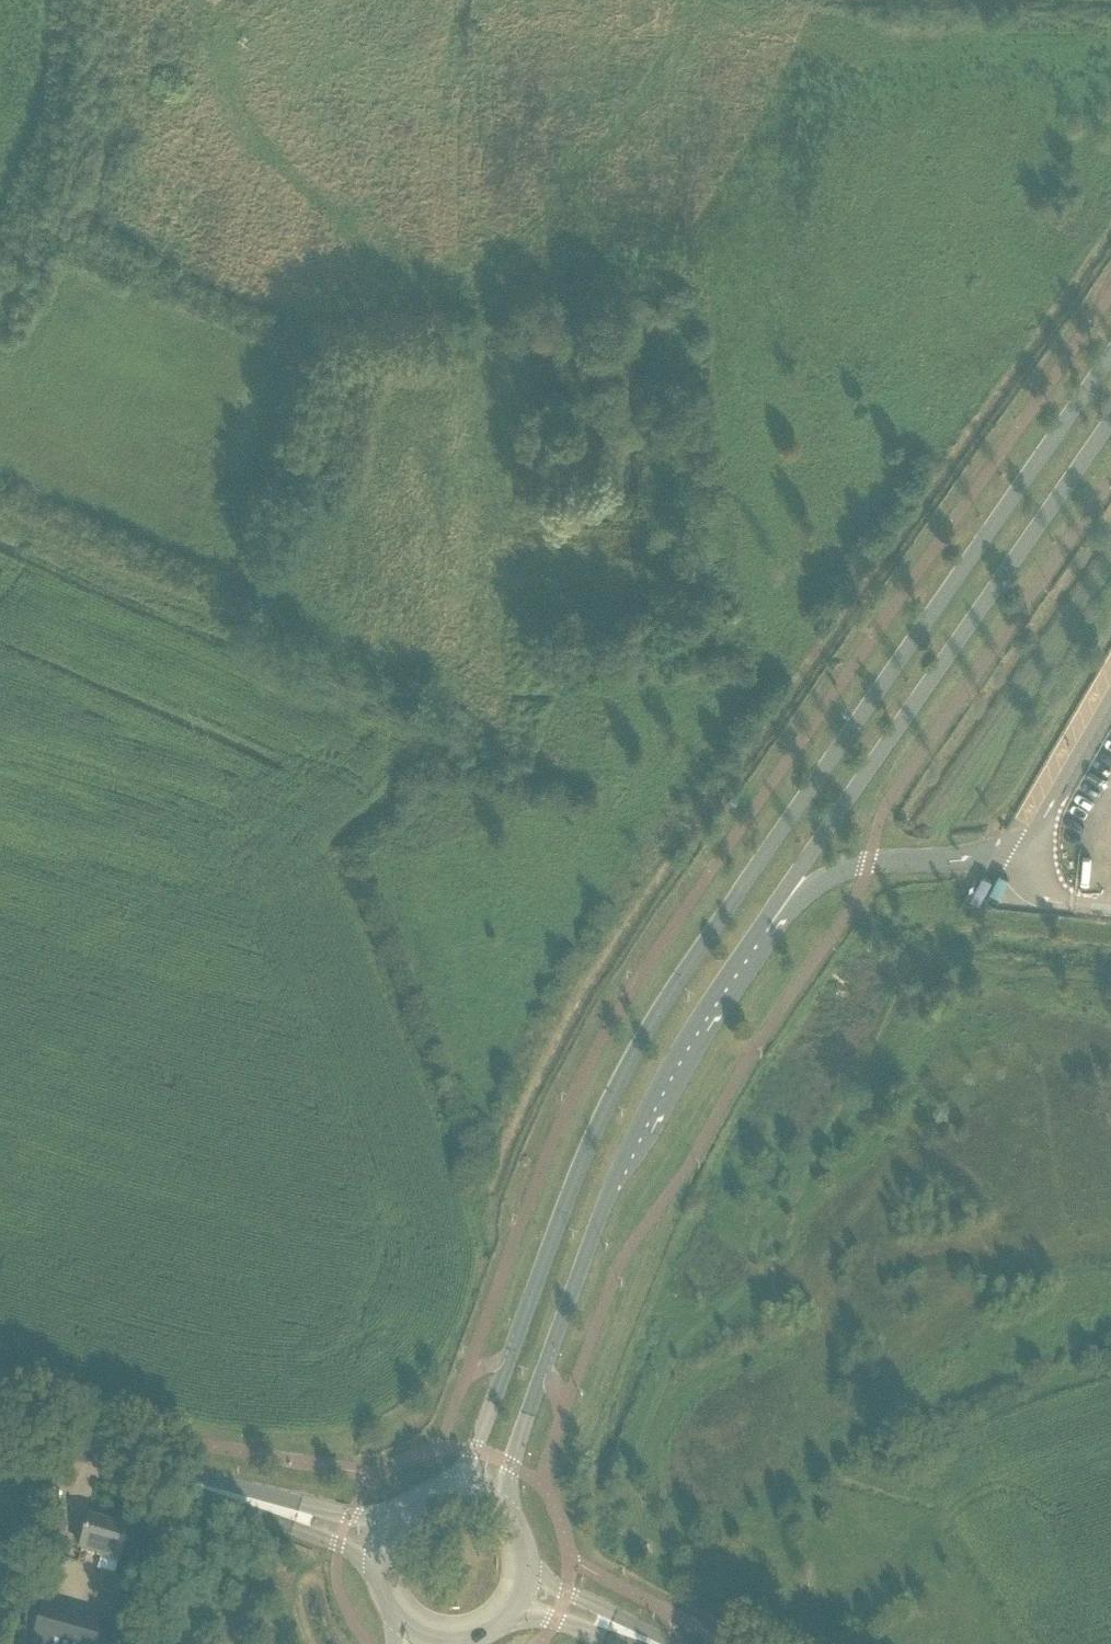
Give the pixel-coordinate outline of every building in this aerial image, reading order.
[(118,1565),(128,1532),(89,1521),(80,1553),(118,1565)] [(63,1614),(40,1608),(30,1643),(54,1643),(63,1614)]
